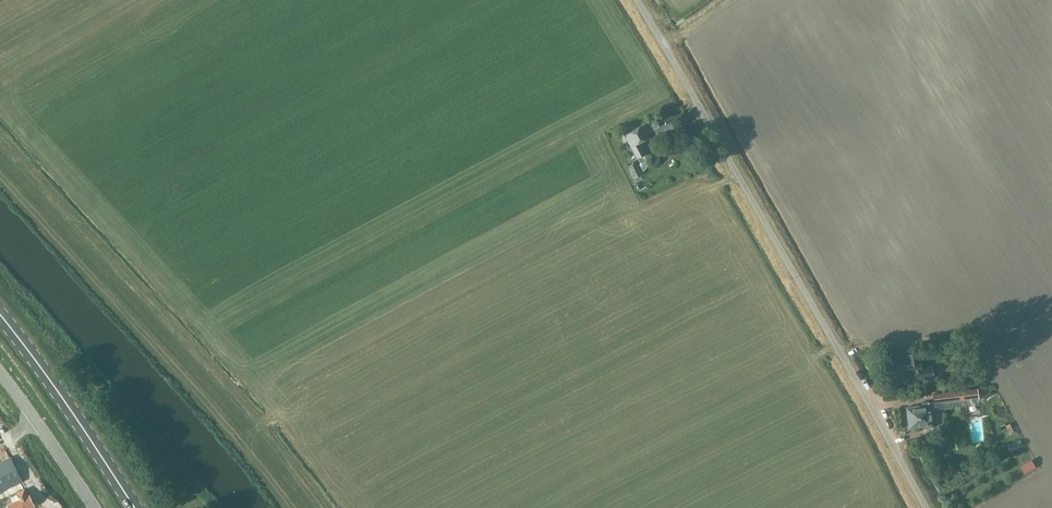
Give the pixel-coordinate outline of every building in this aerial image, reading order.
[(657,143),(675,133),(670,122),(658,128),(656,123),(646,128),(644,125),(629,133),(627,128),(621,132),(630,149),(625,151),(629,159),(632,158),(634,162),(646,155),(639,143),(650,138),(651,139),(654,137),(657,143)] [(642,173),(637,162),(628,166),(633,177),(642,173)] [(934,382),(932,366),(920,368),(919,359),(918,359),(917,353),(907,354),(907,361),(890,363),(892,375),(914,372),(915,378),(922,377),(923,383),(934,382)] [(935,407),(979,402),(978,390),(933,395),(935,407)] [(909,429),(933,427),(931,402),(921,403),(921,406),(907,407),(909,429)] [(15,434),(24,430),(21,422),(11,426),(15,434)] [(1023,456),(1027,463),(1033,460),(1029,452),(1023,456)] [(11,458),(0,464),(0,494),(23,482),(11,458)] [(1025,463),(1020,466),(1024,473),(1029,470),(1025,463)] [(24,489),(15,494),(18,500),(7,505),(8,507),(34,507),(36,507),(30,495),(28,496),(24,489)]
